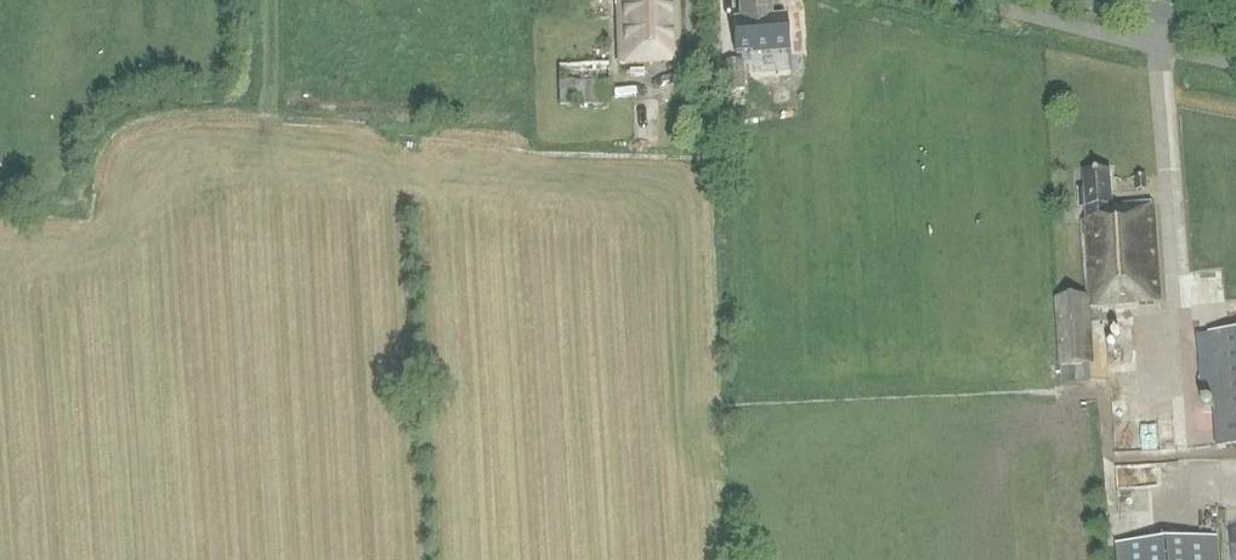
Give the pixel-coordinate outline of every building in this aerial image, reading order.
[(677,0),(615,0),(618,65),(679,63),(677,0)] [(732,19),(735,53),(736,52),(736,51),(752,50),(770,49),(770,46),(787,45),(787,51),(789,51),(786,15),(784,15),(784,17),(772,17),(771,2),(770,2),(770,0),(738,0),(740,20),(734,20),(734,19),(732,19)] [(742,60),(723,62),(725,91),(744,89),(742,60)] [(608,63),(594,63),(558,64),(559,105),(609,103),(608,63)] [(1158,305),(1153,206),(1112,208),(1110,171),(1084,173),(1085,189),(1079,190),(1080,209),(1086,209),(1087,222),(1081,222),(1085,298),(1056,300),(1060,368),(1084,367),(1091,366),(1087,309),(1158,305)] [(1145,189),(1144,178),(1136,178),(1136,190),(1145,189)] [(1195,337),(1199,400),(1210,400),(1212,451),(1235,449),(1235,335),(1206,337),(1195,337)] [(1084,367),(1060,368),(1061,383),(1085,382),(1084,367)] [(1120,470),(1121,486),(1156,484),(1155,467),(1120,470)] [(1117,545),(1118,559),(1217,559),(1215,538),(1117,545)]
